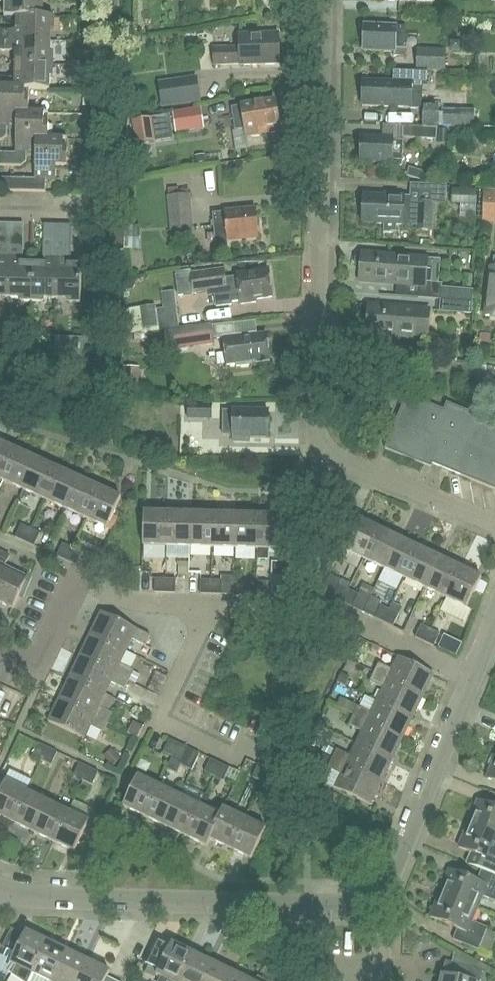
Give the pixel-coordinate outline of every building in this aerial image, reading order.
[(4,2),(3,16),(15,16),(16,16),(41,17),(41,16),(41,7),(38,4),(38,0),(0,0),(0,2),(4,2)] [(50,41),(50,29),(53,27),(53,16),(41,16),(41,17),(16,16),(15,16),(15,30),(0,29),(0,39),(50,41)] [(405,26),(363,24),(363,50),(394,51),(394,54),(404,55),(404,48),(405,26)] [(278,64),(278,33),(239,34),(239,46),(213,46),(213,64),(239,64),(239,65),(278,64)] [(52,65),(52,56),(49,53),(50,41),(0,39),(0,50),(14,50),(14,64),(52,65)] [(416,68),(444,69),(444,49),(416,48),(416,68)] [(28,89),(48,90),(49,78),(52,75),(52,65),(14,64),(14,78),(0,77),(0,88),(28,88),(28,89)] [(393,80),(362,79),(361,105),(419,107),(420,72),(394,71),(393,80)] [(161,107),(201,102),(197,75),(157,81),(161,107)] [(28,113),(28,89),(28,88),(0,88),(0,140),(2,140),(6,136),(6,128),(15,129),(16,129),(16,113),(28,113)] [(242,112),(232,114),(234,130),(244,128),(245,136),(278,131),(278,127),(274,100),(241,105),(242,112)] [(175,132),(204,128),(200,106),(172,111),(175,132)] [(476,110),(438,109),(437,125),(475,126),(476,110)] [(21,166),(26,162),(26,155),(35,155),(36,155),(36,139),(47,139),(48,113),(28,113),(16,113),(16,129),(15,129),(15,153),(0,152),(0,166),(21,166)] [(173,138),(169,115),(132,120),(136,144),(173,138)] [(436,127),(402,126),(401,137),(435,139),(436,127)] [(360,137),(359,162),(392,163),(392,159),(402,159),(402,140),(393,140),(393,137),(360,137)] [(47,139),(36,139),(36,155),(35,155),(34,179),(10,178),(10,191),(45,192),(45,180),(55,181),(56,165),(66,166),(67,139),(47,139)] [(451,203),(476,204),(477,189),(451,189),(451,203)] [(483,190),(482,222),(494,223),(494,190),(483,190)] [(401,225),(401,224),(416,225),(415,230),(433,231),(434,201),(410,200),(410,197),(402,196),(395,195),(395,193),(384,192),(384,195),(364,194),(362,223),(383,224),(382,233),(395,234),(395,225),(401,225)] [(170,230),(190,228),(187,195),(167,196),(170,230)] [(257,232),(259,231),(259,225),(257,223),(256,210),(212,213),(214,247),(228,246),(227,239),(258,236),(257,232)] [(77,211),(49,213),(50,240),(79,239),(77,211)] [(110,225),(109,250),(124,250),(124,249),(124,227),(124,225),(110,225)] [(124,227),(124,249),(135,249),(136,227),(124,227)] [(7,298),(8,246),(0,246),(0,297),(7,298)] [(21,301),(31,301),(32,275),(32,263),(19,263),(19,246),(8,246),(7,298),(18,298),(21,301)] [(55,299),(57,247),(46,247),(46,264),(32,263),(32,275),(31,301),(41,302),(44,299),(55,299)] [(57,247),(55,299),(67,299),(70,302),(80,303),(81,265),(67,264),(67,248),(57,247)] [(361,255),(354,258),(354,264),(360,268),(359,281),(418,285),(417,297),(439,299),(471,301),(472,290),(440,287),(441,284),(439,283),(440,258),(361,253),(361,255)] [(490,268),(484,315),(490,316),(494,317),(494,258),(493,268),(490,268)] [(224,278),(223,268),(189,273),(191,293),(216,290),(216,294),(213,295),(215,307),(231,305),(230,302),(239,301),(239,304),(254,302),(253,298),(270,296),(267,269),(235,273),(236,277),(224,278)] [(162,291),(163,304),(156,304),(160,329),(180,327),(175,289),(162,291)] [(438,311),(470,314),(471,301),(439,299),(438,311)] [(431,310),(368,305),(366,334),(415,337),(429,338),(431,310)] [(211,324),(164,330),(167,350),(214,344),(211,324)] [(223,337),(226,364),(235,363),(236,365),(252,364),(252,362),(268,360),(266,333),(223,337)] [(82,351),(82,335),(54,335),(54,351),(82,351)] [(128,384),(147,383),(146,355),(127,355),(128,384)] [(432,463),(494,489),(494,422),(446,402),(443,409),(406,394),(384,448),(430,467),(432,463)] [(211,418),(211,405),(188,404),(188,417),(211,418)] [(249,437),(267,437),(267,432),(269,430),(269,425),(267,423),(267,409),(233,408),(233,411),(223,411),(222,434),(232,434),(232,441),(249,441),(249,437)] [(15,449),(0,442),(0,479),(1,480),(15,449)] [(36,459),(15,449),(1,480),(22,490),(36,459)] [(36,459),(22,490),(43,499),(57,468),(36,459)] [(79,478),(57,468),(43,499),(65,509),(79,478)] [(79,478),(65,509),(86,518),(100,488),(79,478)] [(121,497),(100,488),(86,518),(107,528),(121,497)] [(142,545),(165,546),(166,512),(143,512),(142,545)] [(188,547),(189,513),(166,512),(165,546),(188,547)] [(188,547),(212,547),(213,514),(189,513),(188,547)] [(212,547),(235,548),(236,514),(213,514),(212,547)] [(235,548),(258,549),(259,515),(236,514),(235,548)] [(259,515),(258,549),(281,549),(282,515),(259,515)] [(363,558),(377,528),(356,518),(342,548),(363,558)] [(24,542),(29,529),(20,525),(14,537),(24,542)] [(398,538),(377,528),(363,558),(384,568),(398,538)] [(29,529),(24,542),(33,546),(39,533),(29,529)] [(384,568),(404,578),(419,548),(398,538),(384,568)] [(65,561),(71,548),(61,543),(56,556),(65,561)] [(71,548),(65,561),(75,565),(81,552),(71,548)] [(404,578),(425,588),(440,558),(419,548),(404,578)] [(0,556),(0,569),(3,570),(9,556),(2,553),(0,556)] [(425,588),(446,598),(461,568),(440,558),(425,588)] [(461,568),(446,598),(467,608),(481,578),(461,568)] [(12,610),(26,581),(3,570),(0,569),(0,604),(12,610)] [(164,593),(165,579),(154,579),(154,593),(164,593)] [(165,579),(164,593),(175,593),(175,579),(165,579)] [(210,594),(210,580),(200,580),(200,594),(210,594)] [(221,581),(210,580),(210,594),(220,594),(221,581)] [(256,595),(256,581),(246,581),(245,595),(256,595)] [(256,581),(256,595),(266,596),(267,582),(256,581)] [(339,585),(333,598),(342,602),(348,589),(339,585)] [(351,607),(358,594),(348,589),(342,602),(351,607)] [(383,622),(389,609),(380,605),(374,618),(383,622)] [(393,627),(399,614),(389,609),(383,622),(393,627)] [(100,612),(90,634),(125,651),(131,639),(145,646),(150,636),(100,612)] [(428,614),(424,624),(442,632),(446,622),(428,614)] [(431,629),(421,625),(415,637),(424,642),(431,629)] [(440,634),(431,629),(424,642),(434,647),(440,634)] [(115,673),(129,680),(133,671),(119,664),(125,651),(90,634),(79,656),(115,673)] [(79,656),(69,678),(104,695),(110,683),(124,689),(129,680),(115,673),(79,656)] [(398,657),(392,670),(378,663),(374,673),(387,679),(423,696),(434,674),(398,657)] [(412,718),(423,696),(387,679),(374,673),(369,682),(383,689),(377,701),(412,718)] [(104,695),(69,678),(58,700),(94,717),(108,723),(112,714),(98,707),(104,695)] [(103,733),(108,723),(94,717),(58,700),(47,722),(83,739),(89,726),(103,733)] [(353,716),(366,723),(402,740),(412,718),(377,701),(371,713),(357,707),(353,716)] [(366,723),(353,716),(348,725),(362,732),(355,745),(391,762),(402,740),(366,723)] [(171,741),(190,748),(195,735),(176,729),(171,741)] [(172,758),(178,745),(169,740),(162,753),(172,758)] [(31,757),(41,762),(47,748),(38,744),(31,757)] [(167,768),(176,773),(188,749),(178,745),(172,758),(167,768)] [(380,784),(391,762),(355,745),(350,756),(336,749),(331,760),(345,766),(345,767),(380,784)] [(47,748),(41,762),(50,766),(56,753),(47,748)] [(244,772),(248,760),(222,750),(218,763),(244,772)] [(486,778),(494,781),(494,757),(486,778)] [(203,773),(213,777),(219,764),(210,760),(203,773)] [(334,789),(370,806),(380,784),(345,767),(345,766),(331,760),(327,769),(341,775),(334,789)] [(73,777),(82,781),(88,768),(79,764),(73,777)] [(219,764),(213,777),(222,782),(228,769),(219,764)] [(261,782),(267,770),(258,765),(252,778),(261,782)] [(88,768),(82,781),(92,786),(98,773),(88,768)] [(267,770),(261,782),(270,787),(277,774),(267,770)] [(122,807),(143,817),(157,787),(137,777),(122,807)] [(26,793),(5,783),(0,792),(0,817),(11,823),(26,793)] [(157,787),(143,817),(164,827),(178,797),(157,787)] [(32,833),(47,803),(26,793),(11,823),(32,833)] [(164,827),(185,837),(199,807),(178,797),(164,827)] [(468,824),(494,835),(494,807),(478,800),(468,824)] [(53,843),(68,813),(47,803),(32,833),(53,843)] [(185,837),(205,847),(223,810),(222,809),(218,816),(199,807),(185,837)] [(210,840),(230,850),(244,820),(223,810),(205,847),(206,847),(210,840)] [(68,813),(53,843),(74,853),(89,823),(68,813)] [(265,830),(244,820),(230,850),(250,860),(265,830)] [(494,876),(494,835),(468,824),(458,848),(469,852),(465,863),(481,870),(494,876)] [(439,894),(477,909),(482,896),(494,902),(494,876),(481,870),(476,881),(449,870),(439,894)] [(477,909),(439,894),(429,918),(457,929),(452,940),(478,950),(487,928),(471,922),(477,909)] [(46,942),(25,931),(23,935),(10,929),(1,948),(6,950),(3,958),(0,956),(0,980),(2,980),(8,973),(19,980),(27,980),(46,942)] [(27,980),(29,980),(34,975),(47,980),(53,980),(67,952),(46,942),(27,980)] [(168,948),(155,942),(144,963),(148,965),(144,974),(154,978),(156,975),(160,977),(158,980),(178,980),(192,953),(171,943),(168,948)] [(53,980),(78,980),(88,962),(67,952),(53,980)] [(192,953),(178,980),(204,980),(213,963),(192,953)] [(78,980),(115,980),(107,977),(109,972),(88,962),(87,963),(78,980)] [(204,980),(229,980),(233,973),(213,963),(204,980)] [(469,980),(471,969),(444,963),(442,974),(441,974),(439,980),(472,980),(469,980)] [(233,973),(229,980),(250,980),(233,973)]
